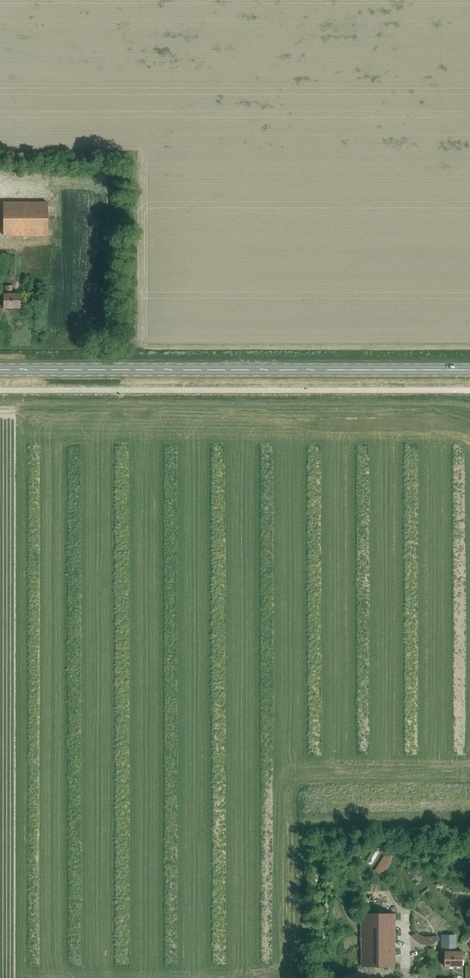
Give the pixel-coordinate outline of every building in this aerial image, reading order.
[(47,237),(47,204),(3,204),(3,237),(47,237)] [(3,309),(19,309),(19,295),(11,295),(11,286),(5,286),(5,295),(3,295),(3,309)] [(361,967),(394,966),(394,914),(361,914),(361,967)] [(428,942),(434,936),(424,925),(417,931),(428,942)] [(461,967),(461,952),(453,952),(453,944),(446,944),(446,952),(444,952),(444,967),(461,967)]
